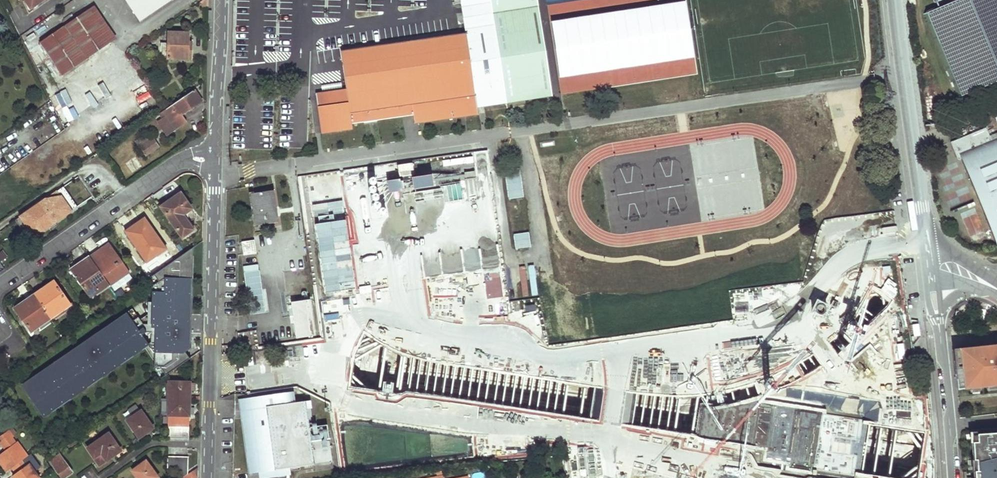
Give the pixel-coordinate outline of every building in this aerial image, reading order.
[(34,9),(32,6),(29,8),(23,0),(21,2),(27,13),(34,9)] [(29,8),(32,6),(41,0),(23,0),(29,8)] [(140,20),(170,0),(127,0),(140,20)] [(492,0),(463,0),(468,31),(477,92),(478,105),(508,101),(492,0)] [(539,0),(492,0),(508,101),(554,95),(540,7),(539,0)] [(925,11),(960,94),(996,79),(996,0),(951,0),(925,11)] [(90,8),(40,42),(60,72),(110,38),(90,8)] [(191,32),(169,31),(168,41),(162,41),(162,49),(168,50),(167,57),(190,58),(191,32)] [(317,93),(319,114),(322,131),(354,127),(354,123),(366,121),(366,125),(381,123),(381,120),(416,115),(416,123),(479,113),(478,105),(477,92),(468,31),(342,49),(348,89),(317,93)] [(105,77),(91,85),(99,97),(113,89),(105,77)] [(50,101),(57,98),(51,84),(44,87),(50,101)] [(201,100),(194,90),(160,113),(162,116),(165,115),(174,129),(186,120),(181,113),(201,100)] [(996,244),(996,132),(989,135),(986,127),(950,141),(957,158),(961,157),(996,244)] [(138,139),(142,145),(151,139),(147,134),(138,139)] [(151,139),(142,145),(146,150),(156,144),(152,138),(151,139)] [(507,198),(522,198),(522,171),(506,172),(507,198)] [(75,207),(62,186),(15,220),(29,240),(75,207)] [(252,192),(257,224),(279,221),(273,189),(252,192)] [(181,192),(161,205),(185,239),(197,230),(185,211),(191,206),(181,192)] [(144,217),(125,230),(145,260),(164,247),(144,217)] [(529,232),(513,234),(515,249),(530,247),(529,232)] [(893,239),(885,241),(887,254),(895,253),(893,239)] [(241,244),(243,256),(252,255),(250,242),(241,244)] [(109,243),(90,255),(111,286),(130,273),(109,243)] [(190,343),(193,247),(182,254),(152,275),(151,311),(155,311),(155,332),(154,338),(154,351),(154,367),(161,378),(189,359),(185,352),(185,342),(190,343)] [(83,264),(72,271),(83,286),(92,299),(111,286),(90,255),(81,262),(83,264)] [(81,262),(70,269),(72,271),(83,264),(81,262)] [(248,314),(266,311),(259,263),(242,266),(248,314)] [(55,279),(35,293),(50,316),(70,303),(55,279)] [(35,293),(15,307),(31,331),(50,316),(35,293)] [(312,297),(297,299),(299,313),(295,314),(298,336),(316,334),(312,297)] [(138,316),(132,307),(126,311),(132,320),(138,316)] [(144,337),(149,333),(139,319),(138,316),(132,320),(126,311),(96,332),(99,335),(83,346),(81,342),(80,343),(65,353),(64,354),(67,357),(52,368),(49,364),(28,379),(27,379),(30,382),(23,387),(40,412),(48,407),(51,411),(70,398),(67,394),(84,382),(87,386),(102,376),(99,372),(117,360),(120,364),(133,355),(131,351),(139,345),(142,349),(148,345),(149,344),(148,343),(144,337)] [(151,311),(139,319),(149,333),(151,332),(155,332),(155,311),(151,311)] [(96,332),(96,331),(80,342),(80,343),(81,342),(83,346),(99,335),(96,332)] [(983,346),(984,355),(966,357),(966,361),(961,362),(964,388),(996,385),(996,344),(983,346)] [(131,351),(133,355),(142,349),(139,345),(131,351)] [(48,363),(49,364),(52,368),(67,357),(64,354),(65,353),(64,353),(48,363)] [(99,372),(102,376),(120,364),(117,360),(99,372)] [(20,383),(20,384),(23,387),(30,382),(27,379),(28,379),(27,378),(20,383)] [(67,394),(70,398),(87,386),(84,382),(67,394)] [(168,415),(187,415),(188,382),(168,383),(168,415)] [(303,404),(302,396),(288,398),(286,387),(249,393),(250,403),(242,414),(240,414),(248,469),(256,468),(266,466),(264,453),(271,452),(273,465),(279,465),(280,471),(284,471),(285,477),(289,477),(287,463),(330,456),(324,419),(306,422),(303,404)] [(250,403),(249,393),(237,395),(240,414),(242,414),(250,403)] [(40,412),(43,416),(51,411),(48,407),(40,412)] [(142,411),(129,420),(140,435),(152,427),(142,411)] [(175,418),(175,427),(167,427),(167,440),(188,439),(188,418),(175,418)] [(971,430),(974,472),(980,471),(980,477),(965,477),(996,477),(996,427),(971,430)] [(15,435),(10,429),(0,436),(0,439),(3,444),(15,435)] [(109,433),(88,448),(94,457),(101,452),(107,459),(121,449),(109,433)] [(15,435),(3,444),(7,449),(18,441),(15,435)] [(0,455),(0,460),(8,470),(13,467),(26,457),(28,455),(18,441),(7,449),(0,455)] [(59,452),(50,459),(53,464),(60,459),(63,463),(66,461),(59,452)] [(101,452),(94,457),(100,464),(107,459),(101,452)] [(266,466),(256,468),(257,474),(280,471),(279,465),(273,465),(271,452),(264,453),(266,466)] [(13,467),(17,473),(14,476),(16,477),(41,477),(36,471),(33,473),(28,466),(31,463),(26,457),(13,467)] [(167,458),(168,472),(176,471),(175,477),(183,477),(186,475),(186,459),(167,458)] [(60,459),(53,464),(63,477),(72,470),(66,461),(63,463),(60,459)] [(134,470),(140,477),(159,477),(148,461),(134,470)] [(31,463),(28,466),(33,473),(36,471),(31,463)] [(197,467),(186,475),(183,477),(197,477),(197,467)]
